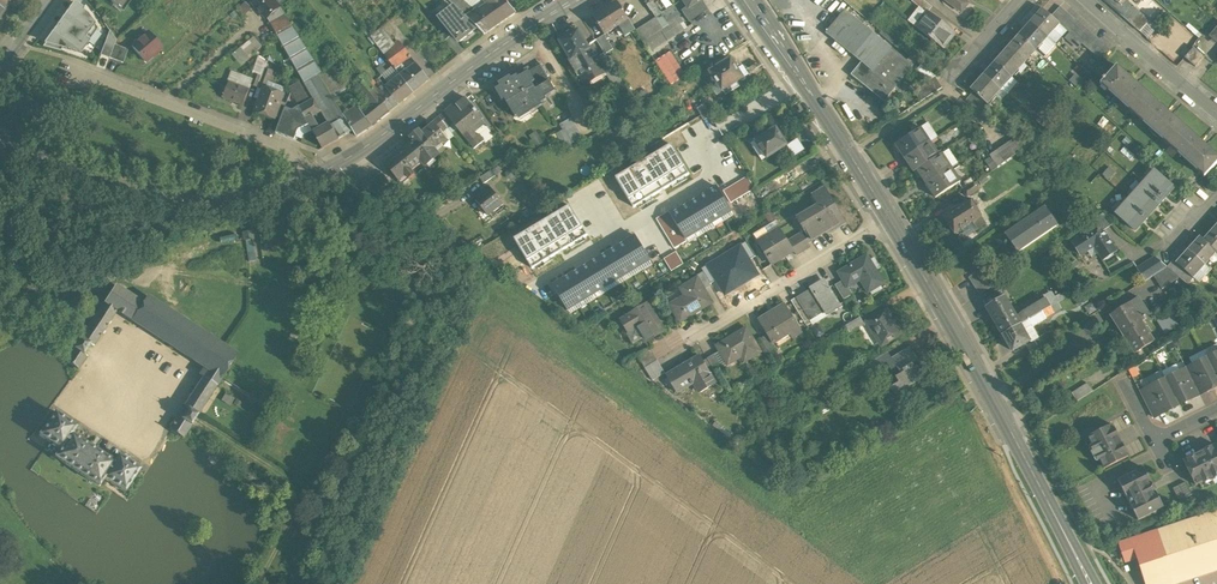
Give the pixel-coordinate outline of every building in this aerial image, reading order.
[(111,2),(123,11),(131,0),(112,0),(111,2)] [(252,2),(266,18),(267,17),(280,7),(274,0),(255,0),(252,2)] [(468,18),(480,10),(470,0),(468,2),(466,0),(450,0),(468,18)] [(468,18),(485,34),(516,12),(506,0),(495,0),(489,4),(480,10),(468,18)] [(655,4),(661,14),(667,23),(679,15),(669,0),(661,0),(655,4)] [(688,8),(688,9),(701,1),(702,0),(683,0),(688,8)] [(924,0),(914,0),(912,2),(927,14),(928,12),(932,7),(924,0)] [(962,13),(969,3),(965,1),(966,0),(945,0),(962,13)] [(1126,0),(1117,0),(1116,1),(1115,0),(1105,0),(1123,17),(1133,6),(1126,0)] [(617,1),(593,16),(604,35),(620,25),(625,36),(635,30),(617,1)] [(701,1),(688,9),(688,8),(683,11),(689,21),(707,10),(701,1)] [(655,4),(653,2),(650,3),(647,5),(651,11),(655,18),(661,14),(655,4)] [(83,9),(74,3),(43,47),(61,52),(63,48),(80,53),(98,29),(87,15),(82,11),(83,9)] [(1061,6),(1052,16),(1057,20),(1066,10),(1061,6)] [(1148,20),(1133,6),(1123,17),(1139,30),(1148,20)] [(280,7),(267,17),(270,22),(285,15),(280,7)] [(458,8),(452,13),(449,9),(438,18),(452,35),(454,33),(461,41),(477,28),(468,18),(458,8)] [(1043,9),(1032,21),(1049,36),(1060,24),(1061,24),(1057,20),(1052,16),(1043,8),(1043,9)] [(862,63),(852,76),(885,101),(913,66),(846,10),(826,34),(862,63)] [(1066,10),(1057,20),(1061,24),(1062,25),(1071,15),(1066,10)] [(955,33),(928,12),(927,14),(917,27),(943,48),(955,33)] [(655,18),(635,31),(649,53),(687,28),(679,15),(667,23),(661,14),(655,18)] [(285,15),(270,22),(277,34),(292,25),(285,15)] [(1071,15),(1062,25),(1067,29),(1076,19),(1071,15)] [(1076,19),(1067,29),(1072,34),(1081,24),(1076,19)] [(1032,21),(1019,35),(1036,50),(1049,36),(1032,21)] [(1081,24),(1072,34),(1077,38),(1086,28),(1081,24)] [(321,72),(292,25),(277,34),(314,99),(319,107),(320,107),(321,110),(326,117),(333,115),(341,110),(333,97),(319,74),(321,72)] [(577,27),(558,39),(570,59),(568,60),(575,72),(579,71),(584,67),(578,56),(590,49),(589,48),(577,27)] [(1086,28),(1077,38),(1082,43),(1091,33),(1086,28)] [(148,32),(132,46),(146,62),(162,48),(148,32)] [(1091,33),(1082,43),(1101,60),(1111,50),(1091,33)] [(244,63),(262,45),(252,35),(234,53),(244,63)] [(604,35),(596,40),(606,54),(613,49),(604,35)] [(1036,50),(1019,35),(1008,48),(1025,63),(1036,50)] [(1049,36),(1036,50),(1044,57),(1057,43),(1049,36)] [(411,56),(400,42),(384,54),(393,66),(398,63),(401,60),(403,62),(411,56)] [(128,50),(114,44),(109,58),(123,63),(128,50)] [(682,44),(672,50),(685,71),(695,65),(682,44)] [(1195,46),(1186,56),(1197,66),(1206,56),(1195,46)] [(590,49),(578,56),(584,67),(579,71),(581,75),(580,75),(586,84),(589,82),(604,74),(606,72),(598,58),(591,47),(589,48),(590,49)] [(1025,63),(1008,48),(996,62),(1012,77),(1025,63)] [(625,86),(605,54),(598,58),(606,72),(616,87),(622,88),(624,87),(624,86),(625,86)] [(731,58),(710,72),(706,75),(712,83),(715,81),(722,91),(722,90),(725,95),(739,87),(736,82),(743,77),(731,58)] [(671,61),(659,68),(667,80),(679,72),(671,61)] [(1012,77),(996,62),(984,75),(1001,89),(1012,77)] [(406,73),(398,63),(393,66),(400,75),(401,77),(406,73)] [(406,73),(401,77),(413,92),(429,80),(417,64),(406,73)] [(540,64),(519,77),(517,75),(512,78),(510,76),(498,83),(500,86),(496,89),(502,100),(505,99),(515,116),(528,108),(530,112),(542,105),(540,102),(546,99),(544,96),(554,91),(549,81),(550,81),(540,64)] [(355,65),(328,83),(335,95),(336,96),(343,92),(347,89),(355,83),(363,77),(355,65)] [(1101,83),(1102,84),(1103,83),(1205,175),(1205,176),(1216,163),(1216,154),(1118,66),(1118,65),(1101,83)] [(679,72),(667,80),(671,86),(687,76),(683,69),(679,72)] [(272,73),(264,70),(262,76),(258,87),(265,90),(265,88),(267,88),(272,73)] [(248,89),(236,84),(239,75),(233,73),(229,82),(229,81),(227,86),(222,85),(220,91),(224,93),(223,98),(243,105),(249,89),(248,89)] [(262,76),(254,73),(252,79),(250,84),(258,87),(262,76)] [(252,79),(240,74),(239,75),(236,84),(248,89),(250,84),(252,79)] [(589,82),(591,86),(606,78),(604,74),(589,82)] [(1083,81),(1076,74),(1071,80),(1078,87),(1083,81)] [(401,77),(400,75),(389,84),(402,101),(413,92),(401,77)] [(1001,89),(984,75),(972,88),(971,88),(989,104),(989,103),(1001,89)] [(363,77),(355,83),(359,88),(368,81),(365,76),(363,77)] [(936,77),(914,92),(921,101),(943,87),(936,77)] [(402,101),(389,84),(385,87),(380,80),(378,82),(372,87),(379,96),(390,111),(402,101)] [(372,87),(368,81),(359,88),(370,103),(379,96),(372,87)] [(267,88),(265,88),(265,90),(257,111),(273,118),(274,115),(282,117),(285,108),(286,105),(279,103),(282,94),(267,88)] [(345,95),(343,92),(336,96),(335,95),(333,97),(341,110),(343,115),(355,109),(348,100),(345,95)] [(370,103),(361,111),(372,126),(390,111),(379,96),(370,103)] [(360,109),(352,97),(348,100),(355,109),(360,109)] [(457,106),(446,115),(454,124),(462,134),(463,134),(469,141),(468,142),(469,143),(469,142),(473,147),(472,148),(473,149),(484,140),(483,139),(482,140),(479,135),(479,134),(479,133),(476,136),(474,133),(485,123),(482,119),(482,118),(477,112),(466,98),(457,106)] [(314,99),(299,108),(305,118),(312,114),(312,115),(321,110),(320,107),(319,107),(314,99)] [(455,103),(443,112),(445,113),(446,115),(457,106),(455,103)] [(704,104),(697,108),(701,115),(708,111),(704,104)] [(294,111),(285,108),(282,117),(290,121),(294,111)] [(360,109),(355,109),(343,115),(353,130),(356,136),(361,134),(372,126),(361,111),(360,109)] [(341,110),(333,115),(326,117),(329,122),(330,122),(339,138),(353,130),(343,115),(341,110)] [(708,111),(701,115),(704,120),(711,116),(708,111)] [(567,112),(557,117),(561,124),(571,118),(567,112)] [(446,115),(445,113),(439,117),(448,129),(454,124),(446,115)] [(312,115),(312,114),(305,118),(313,132),(320,128),(312,115)] [(290,121),(282,117),(276,133),(294,140),(300,125),(290,121)] [(448,129),(439,117),(433,122),(434,124),(442,133),(448,129)] [(584,141),(571,118),(561,124),(560,124),(563,130),(570,142),(573,147),(584,141)] [(320,128),(313,132),(323,148),(339,138),(330,122),(329,122),(320,128)] [(442,133),(434,124),(422,134),(421,134),(433,149),(434,149),(440,144),(442,146),(448,142),(442,133)] [(776,128),(767,134),(765,131),(750,140),(762,160),(767,157),(767,158),(787,145),(776,128)] [(921,128),(896,143),(905,157),(930,141),(921,128)] [(419,130),(411,137),(413,140),(408,145),(423,162),(422,163),(425,166),(439,155),(434,149),(433,149),(421,134),(422,134),(419,130)] [(570,142),(563,130),(557,134),(564,145),(570,142)] [(1025,148),(1014,139),(1008,143),(1016,155),(1025,148)] [(930,141),(905,157),(915,171),(918,169),(939,155),(930,141)] [(1016,155),(1008,143),(1002,147),(1010,159),(1016,155)] [(423,162),(408,145),(385,164),(402,185),(415,175),(412,171),(422,163),(423,162)] [(689,174),(671,145),(616,178),(634,208),(689,174)] [(1010,159),(1002,147),(996,151),(1004,163),(1010,159)] [(1004,163),(996,151),(990,155),(998,167),(1004,163)] [(939,155),(918,169),(927,183),(951,167),(942,153),(939,155)] [(951,167),(927,183),(936,197),(961,182),(951,167)] [(491,170),(479,177),(484,183),(495,176),(491,170)] [(382,172),(362,188),(375,194),(390,182),(382,172)] [(1155,172),(1142,186),(1161,203),(1174,188),(1155,172)] [(986,175),(974,183),(979,189),(983,186),(982,185),(990,180),(986,175)] [(724,191),(731,203),(755,189),(747,177),(724,191)] [(974,183),(964,190),(968,196),(979,189),(974,183)] [(488,185),(478,193),(479,195),(474,199),(487,216),(503,204),(488,185)] [(1142,186),(1129,201),(1148,217),(1161,203),(1142,186)] [(722,217),(732,212),(716,187),(707,192),(722,217)] [(846,222),(825,187),(812,195),(819,206),(798,218),(812,241),(828,231),(829,233),(846,222)] [(713,223),(722,217),(707,192),(698,198),(713,223)] [(704,228),(713,223),(698,198),(689,203),(704,228)] [(986,223),(971,199),(944,217),(955,233),(974,221),(978,228),(986,223)] [(1129,201),(1117,215),(1135,232),(1148,217),(1129,201)] [(695,234),(704,228),(689,203),(680,209),(695,234)] [(514,240),(532,269),(587,236),(569,206),(514,240)] [(1045,207),(1006,233),(1019,252),(1058,225),(1045,207)] [(686,240),(695,234),(680,209),(670,215),(686,240)] [(687,241),(686,240),(670,215),(668,212),(657,219),(675,249),(687,241)] [(1103,213),(1090,222),(1094,227),(1098,225),(1103,231),(1115,223),(1103,213)] [(1094,227),(1071,243),(1081,256),(1094,247),(1103,260),(1116,251),(1103,231),(1098,225),(1094,227)] [(1204,240),(1203,240),(1216,252),(1216,229),(1215,227),(1204,240)] [(781,229),(759,242),(773,265),(795,251),(789,242),(781,229)] [(803,234),(789,242),(795,251),(797,255),(811,247),(803,234)] [(641,266),(650,261),(636,236),(626,242),(641,266)] [(1189,250),(1206,265),(1216,252),(1216,253),(1216,252),(1203,240),(1200,237),(1200,238),(1189,250)] [(248,240),(249,260),(256,259),(255,239),(248,240)] [(632,272),(641,266),(626,242),(617,247),(632,272)] [(741,246),(749,261),(755,257),(746,242),(740,246),(740,247),(741,246)] [(740,247),(724,256),(742,285),(758,275),(749,261),(741,246),(740,247)] [(622,277),(632,272),(617,247),(608,253),(622,277)] [(1189,250),(1178,263),(1177,263),(1176,264),(1193,278),(1194,279),(1195,278),(1194,278),(1206,265),(1189,250)] [(664,260),(672,271),(684,264),(676,252),(664,260)] [(613,283),(622,277),(608,253),(599,258),(613,283)] [(867,255),(838,273),(843,281),(848,289),(848,288),(861,281),(869,294),(885,284),(867,255)] [(725,295),(742,285),(724,256),(708,266),(717,281),(725,295)] [(1156,257),(1137,269),(1145,281),(1154,276),(1154,275),(1167,267),(1156,257)] [(604,288),(613,283),(599,258),(589,263),(604,288)] [(1193,278),(1176,264),(1177,263),(1174,260),(1168,268),(1180,277),(1188,284),(1193,278)] [(595,293),(604,288),(589,263),(580,269),(595,293)] [(704,273),(711,285),(717,281),(708,266),(707,265),(702,269),(704,273)] [(1154,275),(1154,276),(1162,289),(1180,277),(1168,268),(1167,267),(1154,275)] [(586,299),(595,293),(580,269),(571,274),(586,299)] [(981,271),(969,278),(980,294),(991,287),(981,271)] [(711,285),(704,273),(696,277),(697,279),(704,290),(711,286),(711,285)] [(576,304),(586,299),(571,274),(562,280),(576,304)] [(697,279),(687,286),(691,293),(670,306),(680,322),(712,303),(704,290),(697,279)] [(567,310),(576,304),(562,280),(553,285),(567,310)] [(824,281),(812,289),(813,290),(799,298),(798,299),(809,317),(810,317),(812,319),(826,311),(827,314),(839,307),(824,281)] [(843,281),(836,286),(844,300),(852,295),(848,288),(848,289),(843,281)] [(143,303),(115,285),(104,303),(116,310),(132,320),(143,303)] [(1001,290),(983,301),(991,313),(1008,303),(1001,290)] [(143,303),(132,320),(152,334),(168,310),(147,296),(143,303)] [(809,317),(798,299),(799,298),(799,297),(792,301),(807,326),(814,322),(812,319),(810,317),(809,317)] [(1139,297),(1130,303),(1142,322),(1151,316),(1139,297)] [(1046,299),(1024,311),(1025,312),(1017,317),(1016,317),(1020,323),(1049,308),(1051,307),(1046,299)] [(116,310),(104,303),(80,340),(92,347),(116,310)] [(1008,303),(991,313),(1003,334),(1020,323),(1016,317),(1017,317),(1008,303)] [(1130,303),(1113,314),(1125,333),(1142,322),(1130,303)] [(648,304),(622,320),(628,331),(636,326),(646,343),(664,332),(648,304)] [(786,307),(772,316),(770,314),(759,321),(767,335),(772,343),(773,342),(789,333),(792,338),(802,332),(786,307)] [(168,310),(152,334),(162,340),(162,341),(164,343),(165,342),(179,351),(178,352),(181,353),(193,360),(195,356),(204,343),(203,342),(207,335),(197,329),(198,327),(195,326),(195,327),(180,318),(181,317),(178,315),(178,316),(175,315),(176,313),(176,311),(175,310),(174,308),(173,308),(171,308),(169,308),(168,309),(168,310)] [(1049,308),(1020,323),(1024,329),(1032,325),(1033,326),(1047,318),(1046,317),(1052,313),(1049,308)] [(887,309),(867,322),(874,335),(877,333),(883,342),(893,335),(895,338),(901,334),(900,331),(887,309)] [(1174,314),(1158,319),(1163,333),(1179,327),(1174,314)] [(860,317),(845,326),(850,333),(864,324),(860,317)] [(1142,322),(1125,333),(1137,353),(1154,342),(1142,322)] [(1020,323),(1003,334),(1012,350),(1021,345),(1025,342),(1030,340),(1024,329),(1020,323)] [(746,328),(717,346),(728,365),(748,353),(751,358),(761,352),(746,328)] [(1048,332),(1034,341),(1039,349),(1053,340),(1048,332)] [(772,343),(767,335),(761,339),(772,356),(779,352),(773,342),(772,343)] [(92,347),(80,340),(66,362),(78,369),(92,347)] [(204,343),(195,356),(210,366),(203,378),(216,386),(232,361),(204,343)] [(910,346),(891,358),(901,374),(896,377),(899,382),(891,387),(895,395),(924,377),(918,367),(921,365),(910,346)] [(650,347),(637,355),(645,367),(657,360),(650,347)] [(887,352),(865,366),(869,373),(891,359),(887,352)] [(1207,358),(1216,378),(1216,353),(1207,358)] [(723,368),(715,355),(708,359),(715,372),(723,368)] [(701,356),(667,376),(677,392),(694,382),(700,393),(715,383),(709,373),(710,372),(701,356)] [(1193,365),(1196,371),(1205,390),(1206,391),(1216,386),(1216,378),(1207,358),(1193,365)] [(657,360),(645,367),(653,380),(665,373),(658,360),(657,360)] [(1196,371),(1189,374),(1199,393),(1205,390),(1196,371)] [(1180,372),(1166,379),(1179,405),(1193,398),(1183,377),(1180,372)] [(1199,393),(1189,374),(1183,377),(1193,397),(1199,393)] [(216,386),(203,378),(170,429),(183,438),(216,386)] [(1166,379),(1151,386),(1156,395),(1164,411),(1165,412),(1179,405),(1166,379)] [(1088,383),(1072,394),(1077,401),(1093,391),(1088,383)] [(1156,395),(1144,400),(1153,417),(1164,411),(1156,395)] [(114,461),(73,434),(78,427),(55,412),(39,435),(60,449),(55,456),(100,486),(105,478),(126,492),(141,468),(119,453),(114,461)] [(1092,435),(1087,437),(1094,451),(1091,452),(1093,457),(1096,455),(1103,469),(1128,456),(1126,453),(1122,443),(1121,443),(1118,437),(1119,437),(1114,428),(1113,428),(1112,424),(1092,435)] [(1088,428),(1076,435),(1079,441),(1087,437),(1092,435),(1088,428)] [(1183,461),(1195,485),(1209,478),(1211,481),(1215,479),(1214,476),(1216,474),(1216,448),(1215,444),(1183,461)] [(1143,467),(1118,480),(1138,520),(1163,507),(1143,467)] [(1192,494),(1185,482),(1179,485),(1186,498),(1192,494)] [(1179,485),(1172,488),(1179,501),(1186,498),(1179,485)] [(1119,544),(1124,557),(1136,554),(1146,583),(1174,583),(1216,570),(1216,512),(1119,544)]
